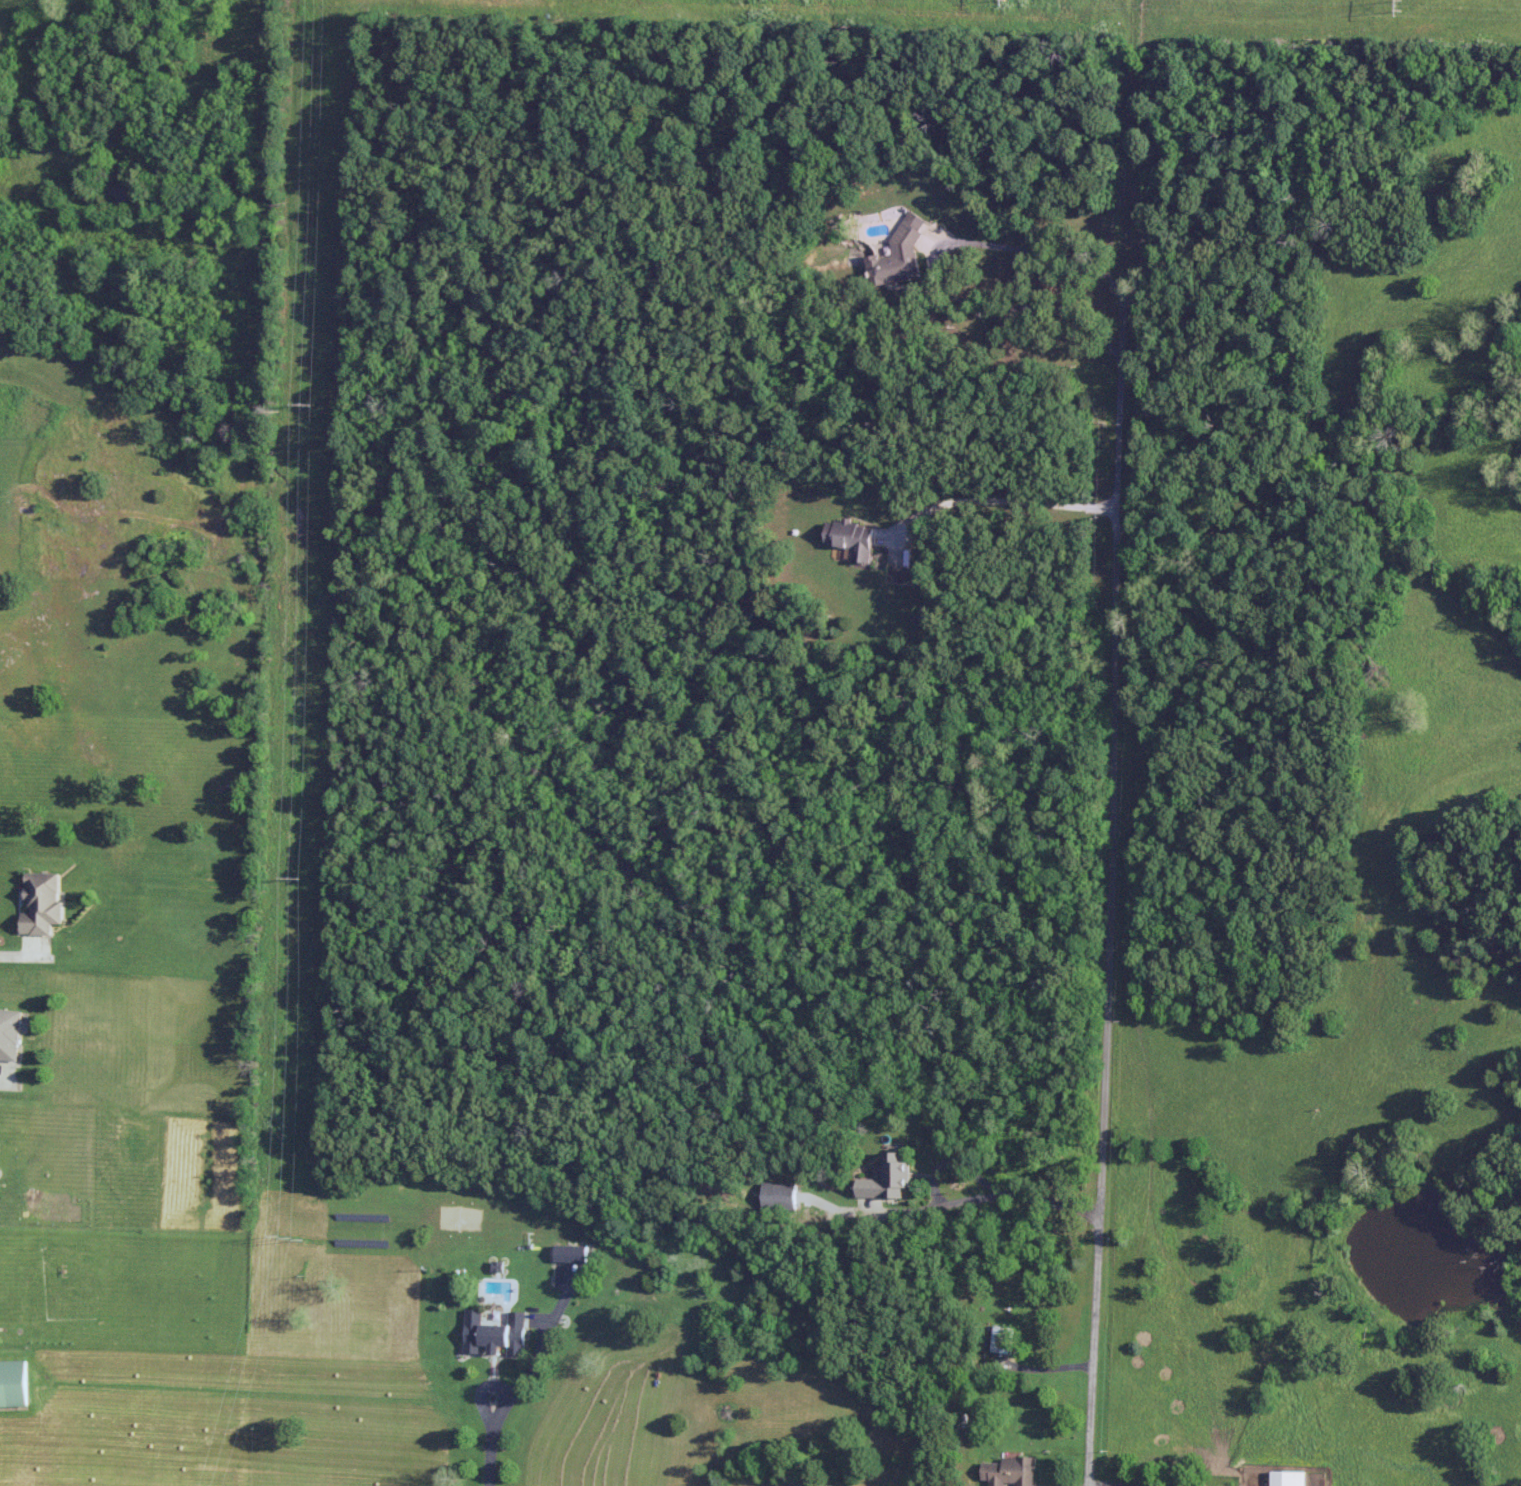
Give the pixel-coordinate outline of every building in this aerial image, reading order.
[(925,277),(916,214),(895,217),(900,253),(868,257),(872,284),(925,277)] [(875,562),(879,525),(838,521),(835,546),(857,549),(856,560),(875,562)] [(55,934),(55,923),(65,923),(65,873),(31,873),(31,911),(25,911),(25,934),(55,934)] [(25,1011),(0,1008),(0,1059),(21,1061),(25,1011)] [(858,1197),(907,1198),(907,1187),(916,1188),(916,1161),(907,1161),(907,1154),(890,1154),(889,1179),(858,1178),(858,1197)] [(798,1210),(798,1183),(765,1183),(765,1210),(798,1210)] [(592,1263),(592,1245),(558,1245),(558,1263),(592,1263)] [(528,1356),(529,1311),(511,1311),(511,1325),(497,1325),(497,1321),(487,1321),(487,1309),(468,1309),(467,1354),(485,1355),(485,1346),(496,1346),(496,1355),(528,1356)] [(1009,1355),(1017,1331),(999,1324),(990,1349),(1009,1355)] [(30,1407),(29,1361),(0,1361),(0,1407),(30,1407)] [(988,1485),(1018,1485),(1037,1485),(1037,1457),(1005,1457),(1005,1462),(988,1462),(988,1485)] [(1276,1472),(1276,1485),(1309,1485),(1309,1472),(1276,1472)]
